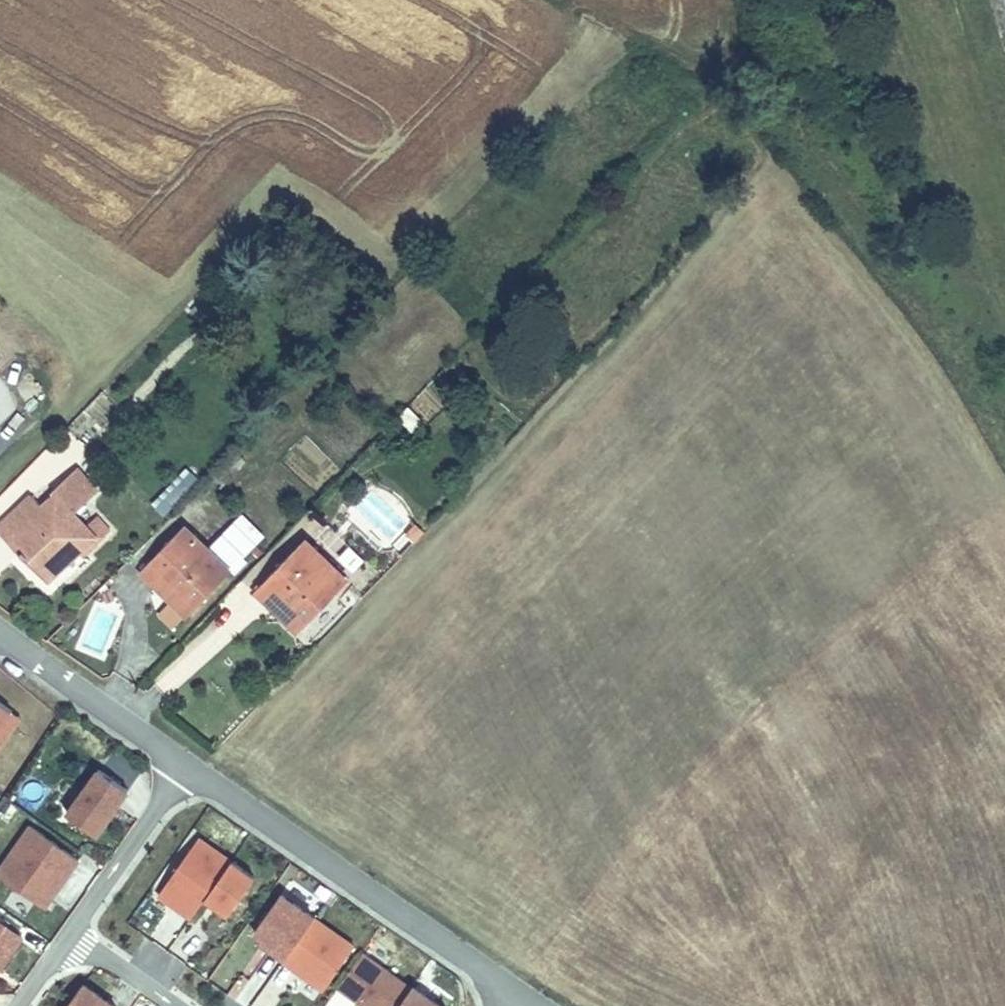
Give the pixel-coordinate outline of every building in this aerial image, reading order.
[(63,465),(6,510),(0,516),(0,549),(38,588),(88,545),(62,519),(89,496),(63,465)] [(216,573),(167,525),(123,572),(137,588),(147,575),(183,610),(216,573)] [(335,534),(324,546),(354,574),(365,563),(335,534)] [(333,587),(290,542),(238,591),(249,605),(263,591),(295,626),(333,587)] [(183,610),(147,575),(137,588),(172,621),(183,610)] [(263,591),(249,605),(283,637),(295,626),(263,591)] [(4,710),(0,715),(0,731),(11,715),(4,710)] [(93,768),(62,813),(92,833),(123,788),(93,768)] [(0,861),(0,876),(43,904),(75,856),(25,823),(0,861)] [(199,836),(159,893),(192,916),(206,896),(232,858),(199,836)] [(232,858),(206,896),(229,912),(256,875),(232,858)] [(271,948),(285,957),(315,915),(282,891),(256,929),(264,935),(274,942),(271,948)] [(285,957),(284,958),(325,987),(356,943),(315,915),(285,957)] [(0,923),(0,966),(20,936),(0,923)] [(271,948),(274,942),(264,935),(261,941),(271,948)] [(340,984),(371,1005),(397,1005),(413,984),(364,950),(340,984)] [(84,982),(67,1005),(118,1005),(84,982)]
